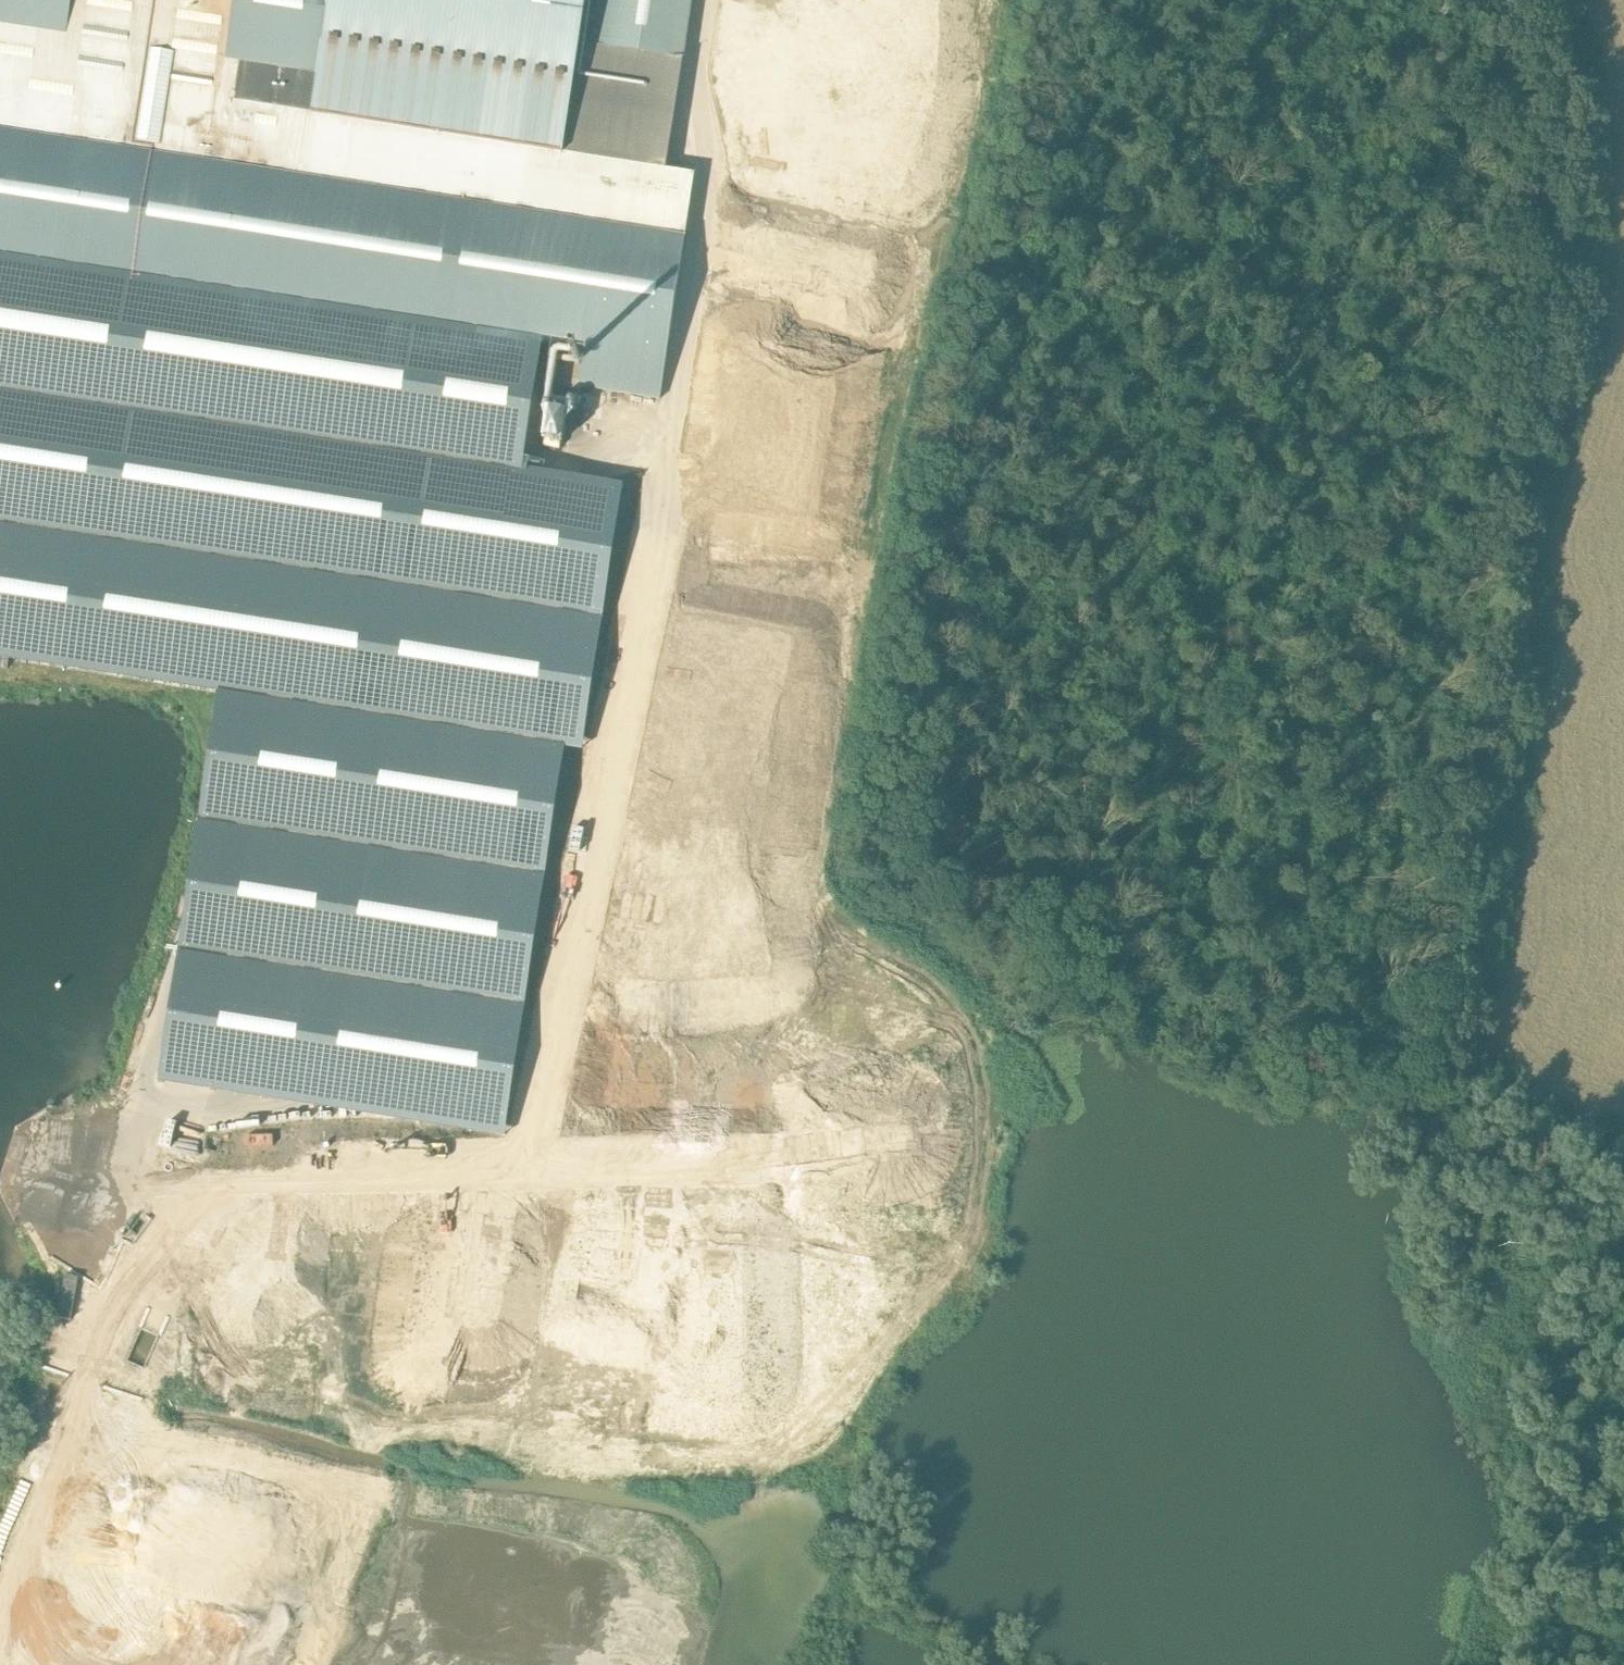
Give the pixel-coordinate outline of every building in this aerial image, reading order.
[(543,338),(587,345),(582,387),(659,398),(695,173),(668,169),(693,0),(0,0),(0,253),(543,338)] [(222,685),(160,1080),(503,1134),(565,739),(582,742),(622,486),(522,471),(543,338),(0,253),(0,651),(222,685)] [(570,443),(582,404),(560,397),(548,435),(570,443)] [(126,1101),(135,1076),(121,1071),(112,1096),(126,1101)] [(120,1129),(121,1108),(93,1107),(92,1128),(120,1129)] [(91,1215),(82,1231),(60,1220),(51,1236),(96,1260),(113,1227),(91,1215)]
